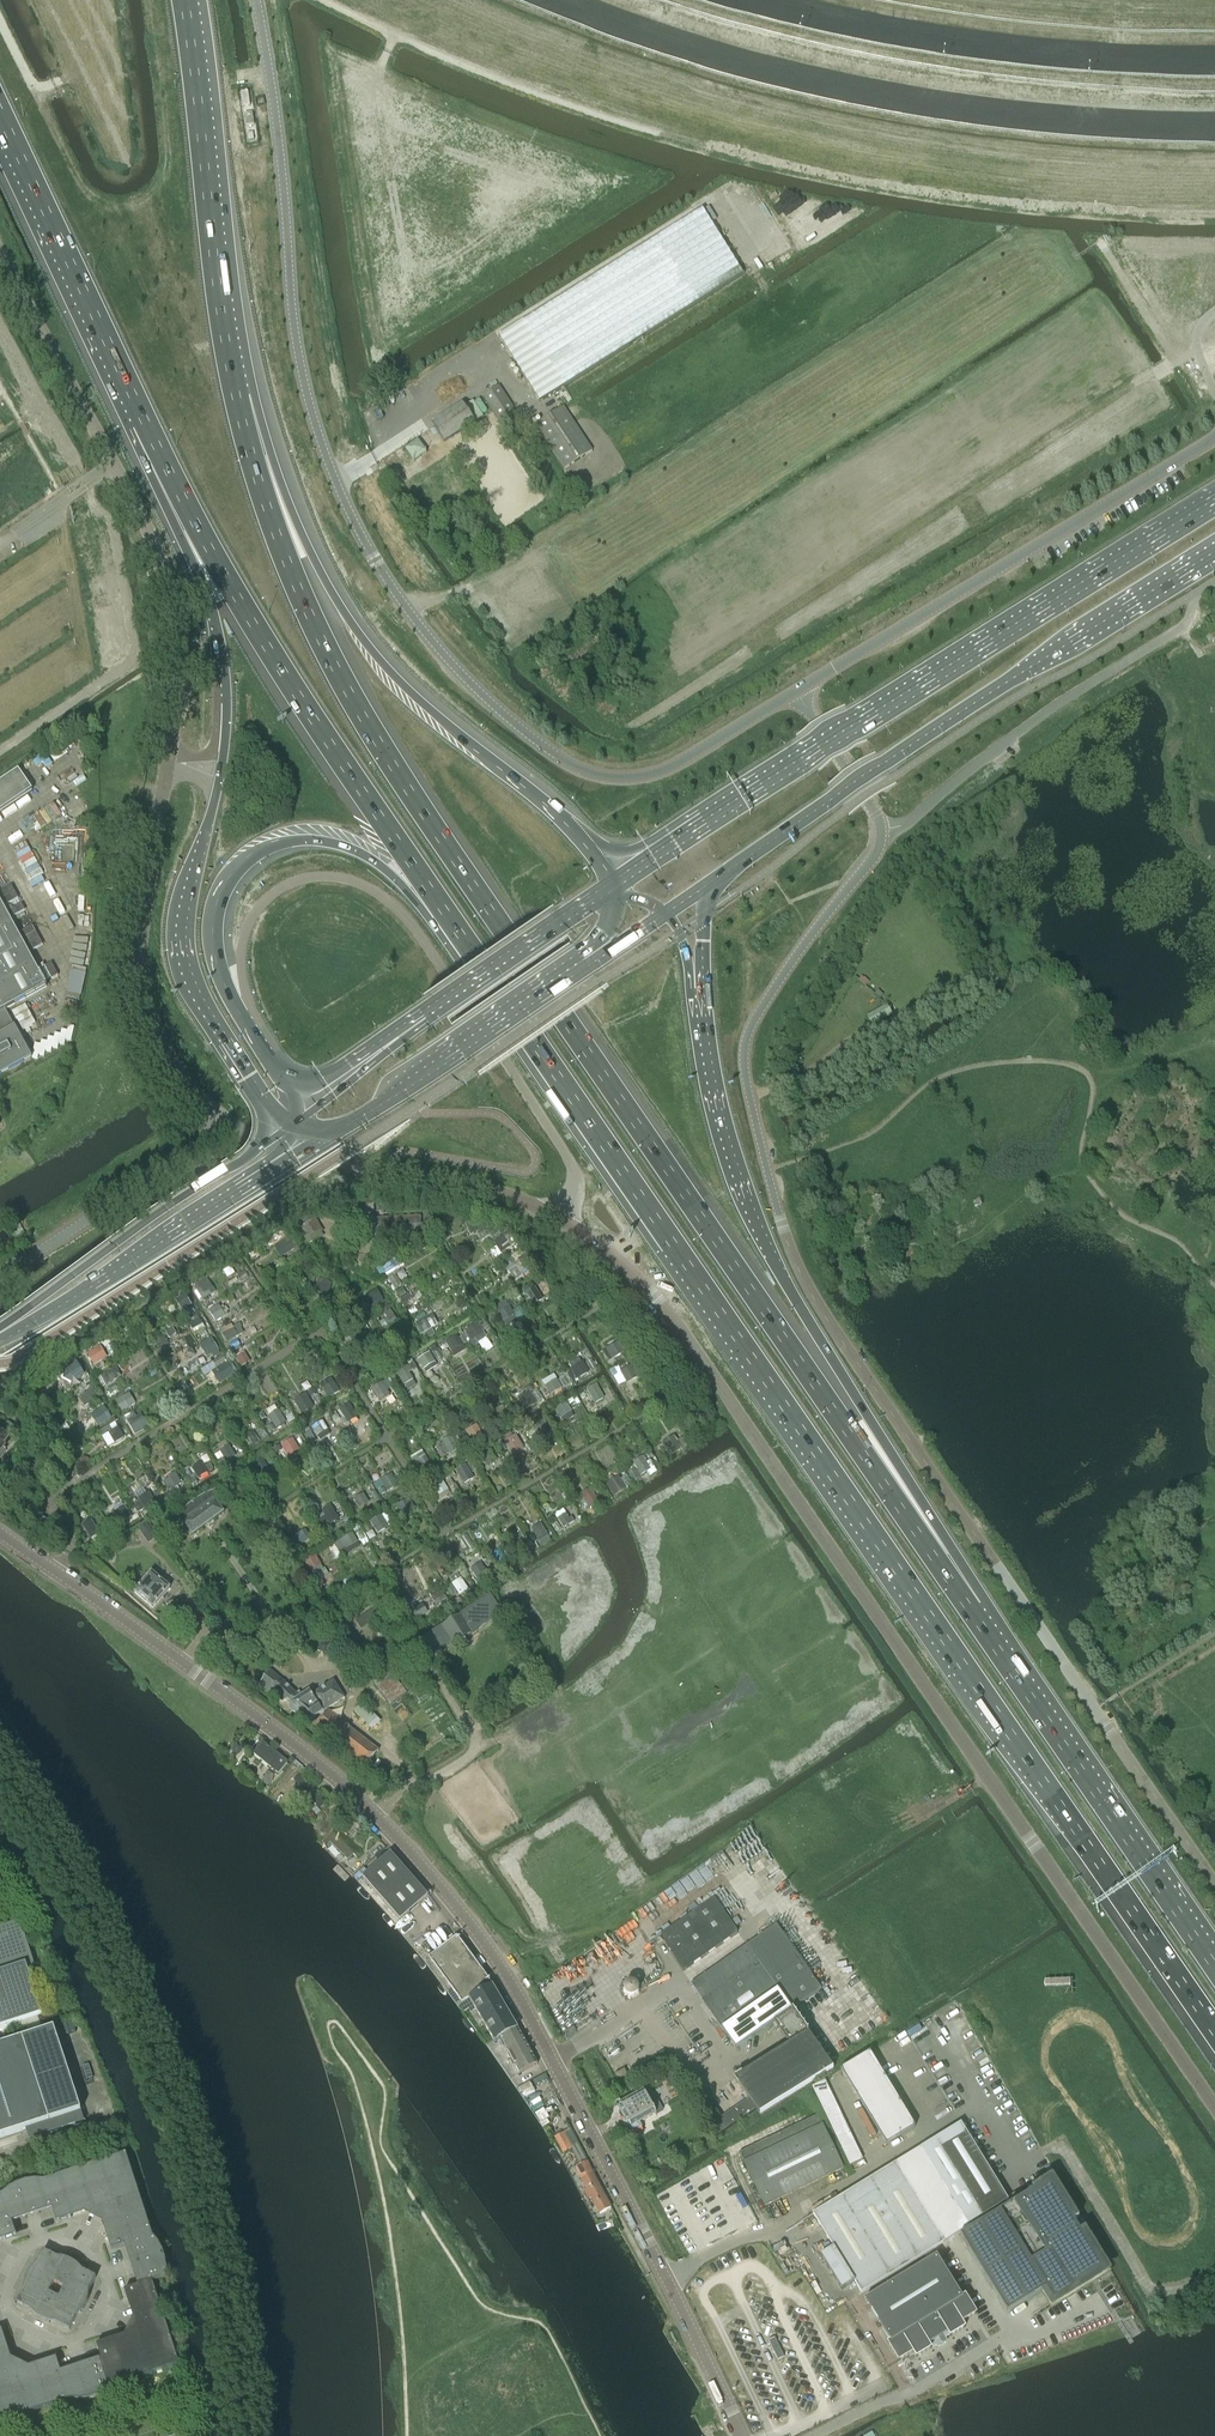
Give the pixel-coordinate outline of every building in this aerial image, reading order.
[(248,91),(241,92),(243,107),(250,106),(248,91)] [(252,113),(244,114),(246,126),(254,125),(252,113)] [(702,209),(498,336),(539,402),(599,365),(743,275),(702,209)] [(403,399),(418,392),(413,382),(398,390),(403,399)] [(394,412),(406,431),(451,403),(439,384),(394,412)] [(515,411),(499,385),(483,396),(499,421),(515,411)] [(473,400),(433,426),(444,442),(465,428),(483,417),(473,400)] [(563,406),(535,425),(564,469),(592,450),(563,406)] [(454,435),(459,444),(468,439),(463,430),(454,435)] [(404,446),(414,460),(428,450),(418,437),(404,446)] [(1205,636),(1209,642),(1214,638),(1214,629),(1205,636)] [(32,790),(18,770),(0,782),(0,812),(32,790)] [(31,1058),(29,1053),(5,1009),(46,986),(0,902),(0,1075),(31,1058)] [(21,931),(29,950),(43,944),(34,925),(21,931)] [(44,962),(38,965),(45,978),(51,975),(44,962)] [(71,965),(68,995),(83,997),(87,967),(71,965)] [(857,980),(864,986),(865,986),(869,982),(864,977),(863,978),(861,976),(857,980)] [(892,1014),(894,1013),(889,1004),(887,1005),(887,1004),(865,1016),(871,1027),(893,1015),(892,1014)] [(373,1211),(372,1199),(354,1201),(355,1213),(373,1211)] [(421,1233),(420,1216),(377,1218),(378,1235),(421,1233)] [(485,1227),(480,1216),(465,1223),(470,1234),(485,1227)] [(25,1233),(18,1221),(12,1224),(15,1230),(13,1231),(17,1238),(25,1233)] [(313,1221),(304,1226),(310,1237),(319,1232),(313,1221)] [(4,1228),(0,1230),(0,1251),(13,1243),(4,1228)] [(510,1232),(505,1236),(509,1242),(514,1239),(510,1232)] [(288,1236),(283,1240),(287,1247),(293,1243),(288,1236)] [(509,1248),(502,1237),(493,1242),(500,1253),(509,1248)] [(533,1269),(527,1258),(519,1262),(525,1273),(533,1269)] [(311,1270),(304,1259),(292,1267),(299,1277),(311,1270)] [(386,1276),(396,1271),(390,1261),(385,1264),(384,1263),(380,1265),(386,1276)] [(395,1287),(401,1284),(398,1276),(392,1278),(395,1287)] [(318,1279),(314,1291),(328,1295),(332,1283),(318,1279)] [(196,1290),(202,1300),(215,1292),(210,1282),(196,1290)] [(537,1292),(534,1286),(525,1292),(532,1304),(541,1298),(537,1292)] [(371,1305),(382,1299),(376,1289),(365,1295),(371,1305)] [(405,1309),(416,1302),(411,1292),(399,1299),(405,1309)] [(184,1293),(175,1300),(182,1310),(192,1304),(184,1293)] [(209,1311),(215,1322),(225,1316),(219,1305),(209,1311)] [(515,1315),(509,1305),(497,1312),(503,1322),(515,1315)] [(397,1322),(392,1315),(383,1320),(387,1327),(397,1322)] [(206,1327),(201,1317),(189,1324),(195,1334),(206,1327)] [(419,1332),(428,1327),(424,1319),(415,1324),(419,1332)] [(484,1333),(477,1322),(465,1330),(471,1340),(484,1333)] [(227,1342),(238,1336),(232,1326),(221,1333),(227,1342)] [(406,1345),(400,1334),(388,1341),(395,1352),(406,1345)] [(465,1350),(456,1336),(445,1342),(454,1357),(465,1350)] [(480,1341),(486,1351),(494,1346),(487,1336),(480,1341)] [(232,1348),(240,1344),(237,1340),(230,1345),(232,1348)] [(212,1354),(219,1349),(214,1341),(207,1345),(212,1354)] [(624,1352),(618,1342),(606,1349),(612,1359),(624,1352)] [(96,1350),(87,1355),(93,1365),(102,1360),(96,1350)] [(249,1360),(244,1351),(235,1356),(240,1365),(249,1360)] [(435,1362),(429,1352),(417,1360),(424,1369),(435,1362)] [(225,1363),(221,1357),(213,1362),(217,1368),(225,1363)] [(589,1372),(583,1361),(570,1368),(576,1379),(589,1372)] [(228,1364),(221,1368),(227,1376),(233,1372),(228,1364)] [(639,1376),(632,1365),(620,1371),(627,1383),(639,1376)] [(413,1380),(408,1373),(410,1371),(407,1366),(395,1373),(403,1386),(413,1380)] [(79,1367),(69,1372),(73,1379),(83,1373),(79,1367)] [(113,1380),(108,1371),(100,1376),(105,1385),(113,1380)] [(562,1388),(556,1378),(544,1385),(550,1395),(562,1388)] [(339,1392),(333,1381),(321,1388),(327,1399),(339,1392)] [(389,1395),(381,1382),(371,1389),(379,1401),(389,1395)] [(591,1406),(604,1398),(597,1385),(587,1390),(589,1395),(586,1397),(591,1406)] [(98,1397),(92,1387),(79,1396),(85,1406),(98,1397)] [(536,1402),(543,1399),(540,1389),(533,1391),(536,1402)] [(524,1410),(537,1403),(531,1393),(529,1390),(517,1398),(524,1410)] [(668,1390),(663,1393),(666,1398),(671,1395),(668,1390)] [(302,1413),(315,1406),(307,1391),(294,1399),(302,1413)] [(131,1406),(125,1395),(115,1401),(121,1411),(131,1406)] [(321,1402),(317,1395),(312,1398),(316,1405),(321,1402)] [(572,1411),(566,1402),(554,1409),(560,1418),(572,1411)] [(357,1418),(349,1404),(339,1410),(348,1423),(357,1418)] [(110,1418),(104,1407),(82,1421),(89,1431),(110,1418)] [(287,1424),(278,1409),(268,1415),(276,1430),(287,1424)] [(498,1426),(510,1419),(504,1409),(492,1415),(498,1426)] [(136,1416),(127,1422),(134,1432),(142,1427),(136,1416)] [(551,1432),(544,1419),(532,1426),(539,1439),(551,1432)] [(322,1421),(311,1427),(317,1436),(327,1429),(322,1421)] [(472,1441),(483,1434),(477,1424),(465,1431),(472,1441)] [(123,1436),(117,1427),(108,1432),(113,1442),(123,1436)] [(530,1428),(524,1431),(528,1438),(534,1435),(530,1428)] [(259,1441),(254,1432),(246,1436),(252,1445),(259,1441)] [(449,1455),(459,1449),(452,1435),(441,1441),(449,1455)] [(681,1446),(674,1435),(663,1442),(669,1453),(681,1446)] [(513,1436),(505,1441),(511,1452),(520,1447),(513,1436)] [(300,1450),(292,1439),(281,1446),(288,1457),(300,1450)] [(225,1461),(235,1455),(228,1445),(219,1451),(225,1461)] [(488,1450),(482,1454),(485,1460),(492,1456),(488,1450)] [(269,1453),(264,1457),(268,1463),(273,1460),(269,1453)] [(426,1455),(415,1461),(421,1471),(432,1464),(426,1455)] [(641,1475),(650,1469),(642,1457),(633,1463),(641,1475)] [(268,1469),(262,1458),(253,1464),(259,1474),(268,1469)] [(208,1472),(202,1461),(191,1468),(197,1479),(208,1472)] [(472,1477),(465,1464),(455,1470),(463,1482),(472,1477)] [(168,1492),(181,1484),(174,1472),(167,1476),(169,1478),(162,1482),(168,1492)] [(406,1481),(400,1472),(394,1476),(399,1485),(406,1481)] [(386,1492),(398,1485),(391,1474),(379,1480),(386,1492)] [(623,1476),(626,1485),(632,1483),(629,1474),(623,1476)] [(626,1488),(618,1475),(606,1483),(614,1496),(626,1488)] [(448,1490),(441,1478),(430,1485),(437,1497),(448,1490)] [(193,1535),(223,1513),(223,1512),(215,1502),(214,1502),(213,1500),(219,1496),(222,1487),(215,1489),(208,1492),(201,1495),(195,1499),(188,1504),(183,1508),(177,1514),(172,1520),(168,1526),(177,1526),(183,1522),(185,1523),(184,1524),(192,1535),(193,1535)] [(434,1493),(430,1487),(424,1490),(428,1497),(434,1493)] [(589,1508),(599,1501),(598,1500),(600,1498),(598,1494),(595,1495),(590,1487),(580,1494),(589,1508)] [(171,1491),(163,1496),(165,1500),(174,1495),(171,1491)] [(154,1503),(148,1492),(137,1498),(140,1502),(133,1506),(137,1513),(154,1503)] [(368,1504),(362,1493),(353,1498),(360,1509),(368,1504)] [(415,1507),(409,1498),(395,1506),(400,1515),(415,1507)] [(330,1524),(338,1519),(331,1508),(323,1513),(330,1524)] [(120,1524),(130,1518),(125,1510),(116,1516),(120,1524)] [(107,1523),(112,1520),(108,1513),(103,1516),(107,1523)] [(563,1527),(574,1521),(571,1517),(569,1518),(566,1514),(558,1519),(563,1527)] [(388,1527),(380,1515),(370,1521),(377,1534),(388,1527)] [(100,1534),(91,1519),(81,1525),(90,1540),(100,1534)] [(539,1541),(547,1536),(539,1523),(531,1529),(539,1541)] [(157,1537),(150,1528),(149,1528),(142,1533),(147,1542),(148,1542),(148,1543),(157,1537)] [(299,1545),(311,1538),(305,1528),(294,1535),(299,1545)] [(358,1543),(351,1532),(333,1543),(339,1554),(358,1543)] [(519,1555),(527,1549),(522,1541),(513,1547),(519,1555)] [(499,1567),(507,1562),(499,1550),(491,1555),(499,1567)] [(323,1567),(315,1554),(303,1561),(312,1574),(323,1567)] [(476,1581),(486,1575),(481,1567),(471,1573),(476,1581)] [(134,1592),(152,1608),(170,1588),(151,1572),(134,1592)] [(457,1591),(465,1586),(460,1578),(452,1583),(457,1591)] [(449,1602),(442,1590),(431,1597),(438,1609),(449,1602)] [(494,1617),(483,1601),(413,1646),(423,1662),(494,1617)] [(430,1615),(422,1603),(417,1606),(416,1603),(408,1608),(417,1623),(430,1615)] [(361,1630),(379,1618),(374,1609),(356,1621),(361,1630)] [(325,1646),(319,1644),(317,1650),(323,1653),(325,1646)] [(385,1662),(390,1669),(396,1664),(391,1657),(385,1662)] [(326,1709),(344,1698),(333,1681),(312,1695),(309,1691),(302,1696),(299,1691),(295,1693),(282,1681),(271,1670),(260,1685),(272,1693),(282,1701),(288,1699),(292,1702),(290,1703),(291,1710),(296,1714),(303,1716),(309,1721),(322,1712),(325,1715),(329,1711),(326,1709)] [(406,1693),(389,1670),(372,1683),(390,1706),(406,1693)] [(518,1688),(517,1686),(516,1682),(509,1684),(511,1691),(518,1688)] [(372,1729),(380,1721),(362,1703),(354,1711),(372,1729)] [(378,1750),(329,1711),(325,1715),(315,1726),(365,1765),(378,1750)] [(288,1762),(263,1741),(253,1754),(278,1774),(288,1762)] [(266,1772),(263,1783),(270,1785),(274,1774),(266,1772)] [(319,1809),(324,1804),(299,1777),(294,1782),(319,1809)] [(331,1832),(321,1841),(325,1845),(330,1841),(347,1859),(352,1853),(331,1832)] [(428,1896),(390,1852),(362,1877),(400,1920),(428,1896)] [(683,1970),(732,1936),(737,1932),(713,1898),(660,1935),(683,1970)] [(776,1924),(690,1984),(701,1999),(735,2048),(774,2022),(792,2009),(821,1989),(776,1924)] [(0,1936),(0,2027),(0,2028),(42,2014),(27,1967),(32,1965),(20,1929),(0,1936)] [(492,1984),(457,1936),(437,1950),(438,1951),(428,1958),(462,2003),(469,1999),(492,1984)] [(641,1987),(640,1985),(640,1984),(639,1983),(638,1982),(637,1982),(636,1981),(635,1980),(634,1980),(633,1980),(632,1980),(630,1980),(629,1980),(628,1980),(627,1981),(626,1982),(625,1982),(624,1983),(623,1984),(623,1985),(622,1986),(622,1988),(622,1989),(622,1990),(622,1991),(622,1993),(623,1994),(623,1995),(624,1996),(625,1997),(626,1998),(627,1998),(628,1999),(629,1999),(630,1999),(631,1999),(633,1999),(634,1999),(635,1999),(636,1998),(637,1998),(638,1997),(639,1996),(640,1995),(640,1994),(641,1993),(641,1991),(641,1990),(641,1989),(641,1988),(641,1987)] [(518,2028),(492,1984),(469,1999),(493,2041),(500,2037),(519,2073),(537,2064),(518,2028)] [(760,2115),(833,2069),(808,2033),(792,2009),(774,2022),(789,2044),(734,2079),(749,2099),(705,2128),(711,2138),(755,2109),(760,2115)] [(0,2045),(0,2137),(28,2128),(32,2139),(84,2121),(54,2028),(0,2045)] [(870,2052),(855,2061),(860,2069),(875,2060),(870,2052)] [(875,2060),(860,2069),(865,2077),(880,2069),(875,2060)] [(855,2061),(841,2069),(846,2078),(860,2069),(855,2061)] [(670,2088),(680,2082),(671,2065),(661,2071),(670,2088)] [(618,2080),(628,2075),(624,2069),(615,2074),(618,2080)] [(860,2069),(846,2078),(851,2086),(865,2077),(860,2069)] [(880,2069),(865,2077),(870,2086),(885,2077),(880,2069)] [(865,2077),(851,2086),(856,2094),(870,2086),(865,2077)] [(885,2077),(870,2086),(875,2094),(890,2085),(885,2077)] [(825,2080),(812,2086),(816,2095),(829,2089),(825,2080)] [(890,2085),(875,2094),(880,2102),(895,2094),(890,2085)] [(870,2086),(856,2094),(861,2103),(875,2094),(870,2086)] [(829,2089),(816,2095),(820,2104),(833,2098),(829,2089)] [(643,2090),(617,2105),(624,2118),(624,2119),(623,2123),(625,2126),(629,2128),(630,2128),(633,2132),(641,2128),(639,2123),(656,2114),(651,2105),(643,2090)] [(875,2094),(861,2103),(866,2111),(880,2102),(875,2094)] [(895,2094),(880,2102),(885,2111),(900,2102),(895,2094)] [(833,2098),(820,2104),(824,2113),(837,2106),(833,2098)] [(658,2101),(651,2105),(656,2114),(662,2110),(658,2101)] [(880,2102),(866,2111),(871,2119),(885,2111),(880,2102)] [(900,2102),(885,2111),(890,2119),(905,2110),(900,2102)] [(837,2106),(824,2113),(829,2121),(842,2115),(837,2106)] [(905,2110),(890,2119),(895,2127),(910,2118),(905,2110)] [(885,2111),(871,2119),(876,2128),(890,2119),(885,2111)] [(817,2115),(739,2152),(765,2206),(842,2168),(817,2115)] [(842,2115),(829,2121),(833,2130),(846,2124),(842,2115)] [(910,2118),(895,2127),(900,2135),(915,2127),(910,2118)] [(890,2119),(876,2128),(881,2136),(895,2127),(890,2119)] [(921,2147),(968,2225),(1008,2200),(961,2123),(921,2147)] [(846,2124),(833,2130),(837,2139),(850,2133),(846,2124)] [(895,2127),(881,2136),(886,2144),(900,2135),(895,2127)] [(571,2148),(563,2133),(555,2137),(563,2152),(571,2148)] [(850,2133),(837,2139),(841,2148),(854,2141),(850,2133)] [(854,2141),(841,2148),(845,2156),(858,2150),(854,2141)] [(921,2147),(895,2163),(943,2243),(969,2227),(968,2225),(921,2147)] [(858,2150),(845,2156),(849,2165),(862,2159),(858,2150)] [(126,2154),(43,2180),(35,2180),(26,2181),(22,2182),(32,2215),(52,2209),(56,2219),(57,2222),(60,2221),(71,2218),(69,2212),(96,2203),(103,2207),(112,2234),(106,2235),(111,2250),(125,2246),(131,2266),(164,2255),(163,2251),(158,2243),(153,2236),(126,2154)] [(611,2208),(586,2161),(575,2167),(599,2214),(611,2208)] [(854,2282),(861,2293),(943,2243),(895,2163),(812,2214),(833,2247),(820,2255),(841,2290),(854,2282)] [(1104,2270),(1049,2181),(960,2236),(1007,2313),(1045,2289),(1053,2302),(1104,2270)] [(3,2194),(0,2195),(0,2235),(2,2240),(17,2235),(12,2222),(32,2215),(22,2182),(17,2184),(9,2188),(3,2194)] [(24,2289),(17,2303),(30,2310),(34,2314),(37,2316),(39,2318),(47,2321),(50,2322),(56,2323),(69,2329),(76,2316),(80,2312),(82,2310),(84,2307),(87,2302),(88,2299),(89,2296),(89,2290),(96,2277),(83,2270),(76,2264),(74,2262),(69,2260),(66,2259),(63,2258),(57,2257),(44,2250),(37,2264),(32,2268),(31,2270),(29,2273),(26,2278),(25,2281),(24,2284),(24,2289)] [(782,2258),(788,2274),(798,2270),(793,2254),(782,2258)] [(179,2364),(153,2282),(166,2277),(167,2268),(165,2259),(164,2255),(131,2266),(138,2286),(127,2289),(124,2290),(129,2305),(134,2303),(143,2330),(140,2336),(113,2345),(111,2340),(97,2344),(97,2347),(101,2358),(81,2365),(91,2397),(96,2396),(104,2392),(110,2386),(179,2364)] [(976,2313),(965,2295),(962,2297),(937,2255),(865,2299),(890,2341),(887,2343),(898,2361),(913,2352),(916,2357),(931,2348),(930,2347),(935,2344),(937,2347),(947,2341),(945,2338),(949,2335),(950,2336),(965,2327),(962,2322),(976,2313)] [(53,2358),(42,2362),(44,2368),(17,2376),(10,2373),(1,2346),(7,2344),(2,2330),(0,2330),(0,2422),(70,2399),(78,2400),(87,2399),(91,2397),(81,2365),(61,2371),(56,2358),(53,2358)]
